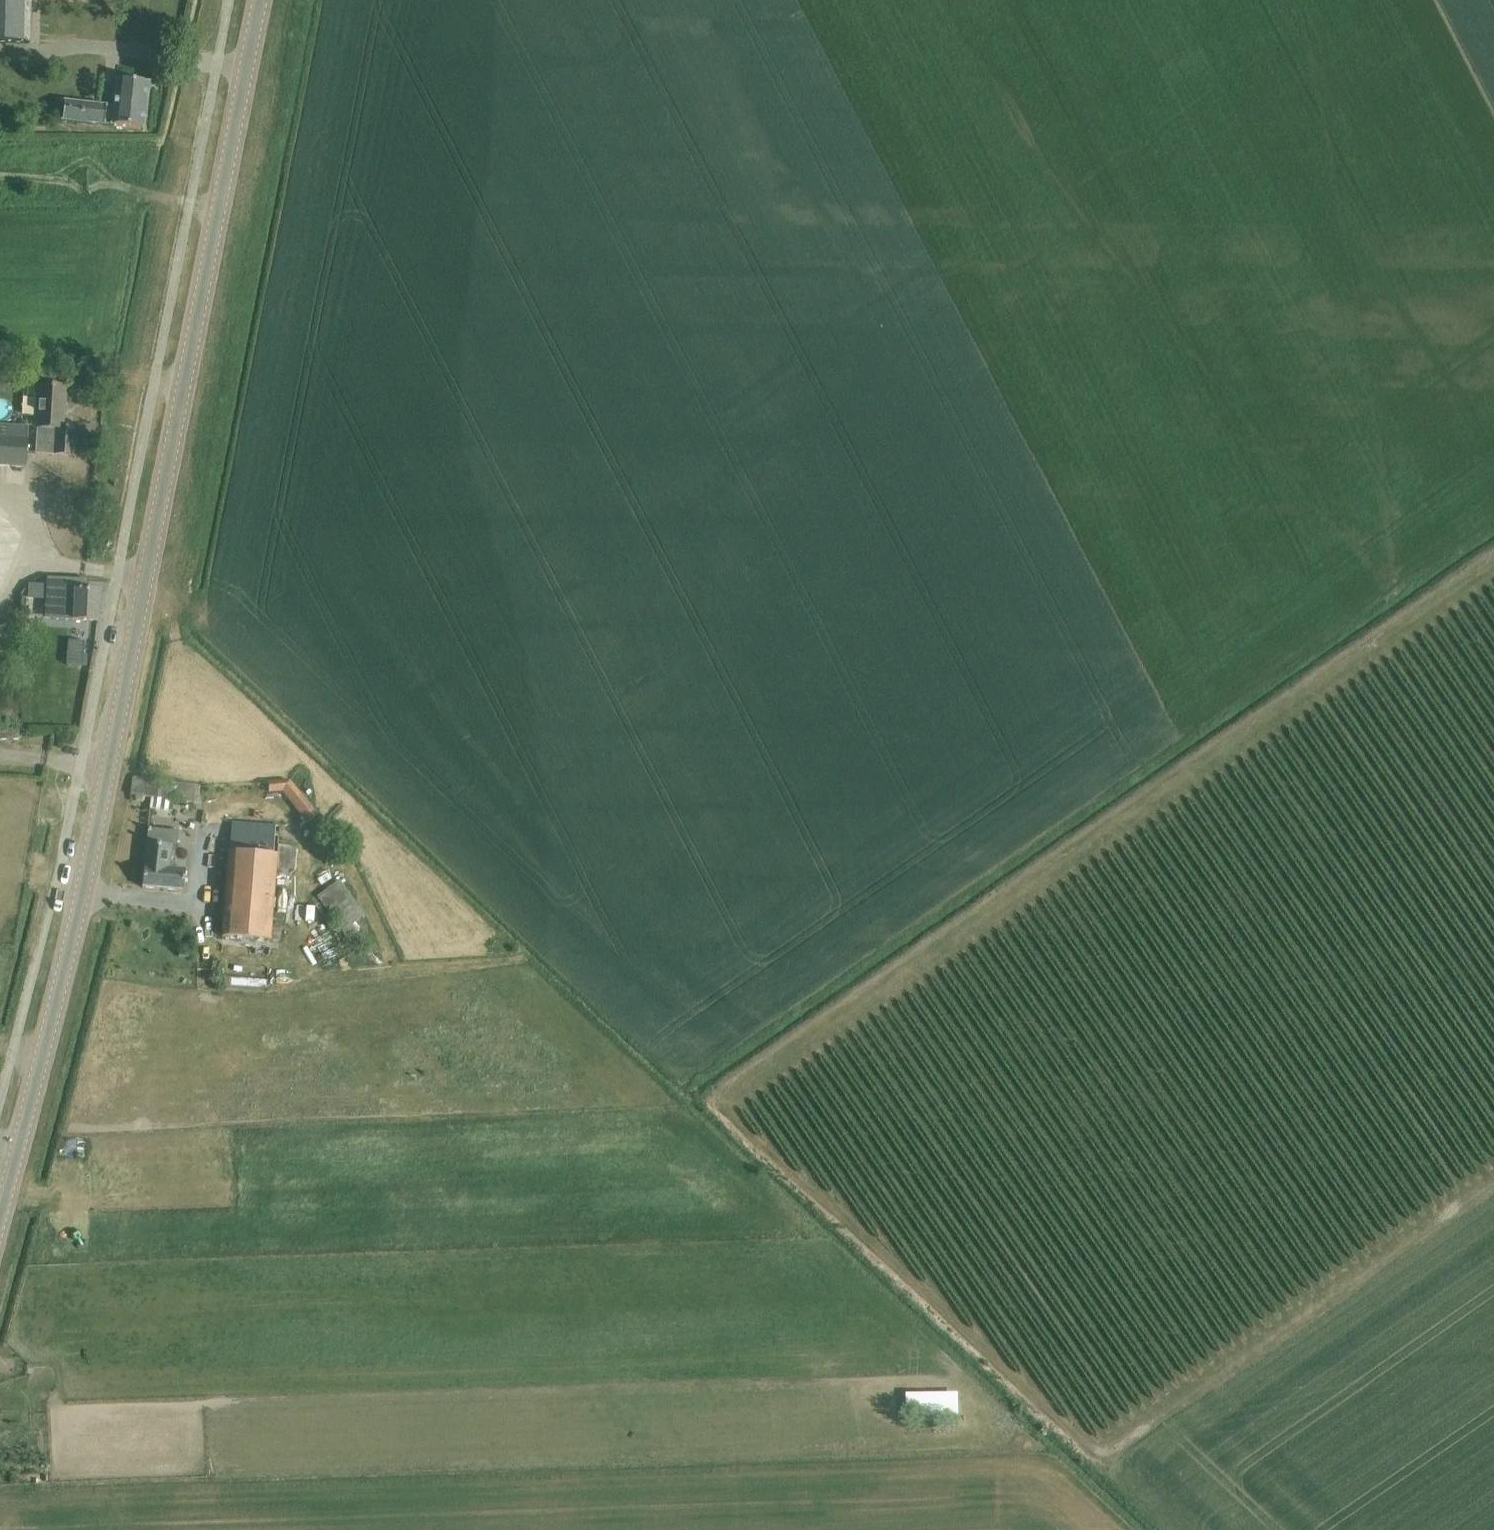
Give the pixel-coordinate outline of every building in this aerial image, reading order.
[(32,0),(0,0),(0,42),(31,42),(32,0)] [(66,103),(64,121),(146,129),(150,84),(118,80),(115,108),(66,103)] [(76,431),(67,430),(68,388),(40,387),(37,429),(39,429),(37,454),(74,457),(76,431)] [(26,466),(28,427),(0,425),(0,464),(26,466)] [(48,579),(48,595),(60,596),(59,621),(71,621),(94,622),(99,622),(100,593),(88,593),(89,581),(48,579)] [(84,643),(68,641),(66,665),(82,666),(84,643)] [(18,741),(18,734),(0,733),(0,741),(18,741)] [(133,778),(130,795),(174,801),(198,805),(200,787),(133,778)] [(288,782),(269,783),(270,793),(282,792),(283,794),(309,825),(318,817),(289,783),(288,782)] [(319,818),(310,825),(322,839),(330,832),(319,818)] [(231,833),(222,938),(270,942),(271,930),(271,925),(276,870),(277,870),(289,871),(295,871),(297,848),(278,847),(278,838),(279,826),(232,822),(231,833)] [(183,891),(185,870),(174,869),(178,832),(148,829),(142,888),(183,891)] [(330,834),(321,842),(334,856),(343,849),(330,834)] [(338,881),(315,899),(344,939),(355,931),(356,933),(366,926),(361,918),(363,917),(338,881)] [(271,930),(270,942),(278,942),(279,930),(271,930)] [(225,978),(224,987),(266,990),(267,982),(225,978)] [(898,1391),(897,1414),(951,1414),(951,1391),(898,1391)]
